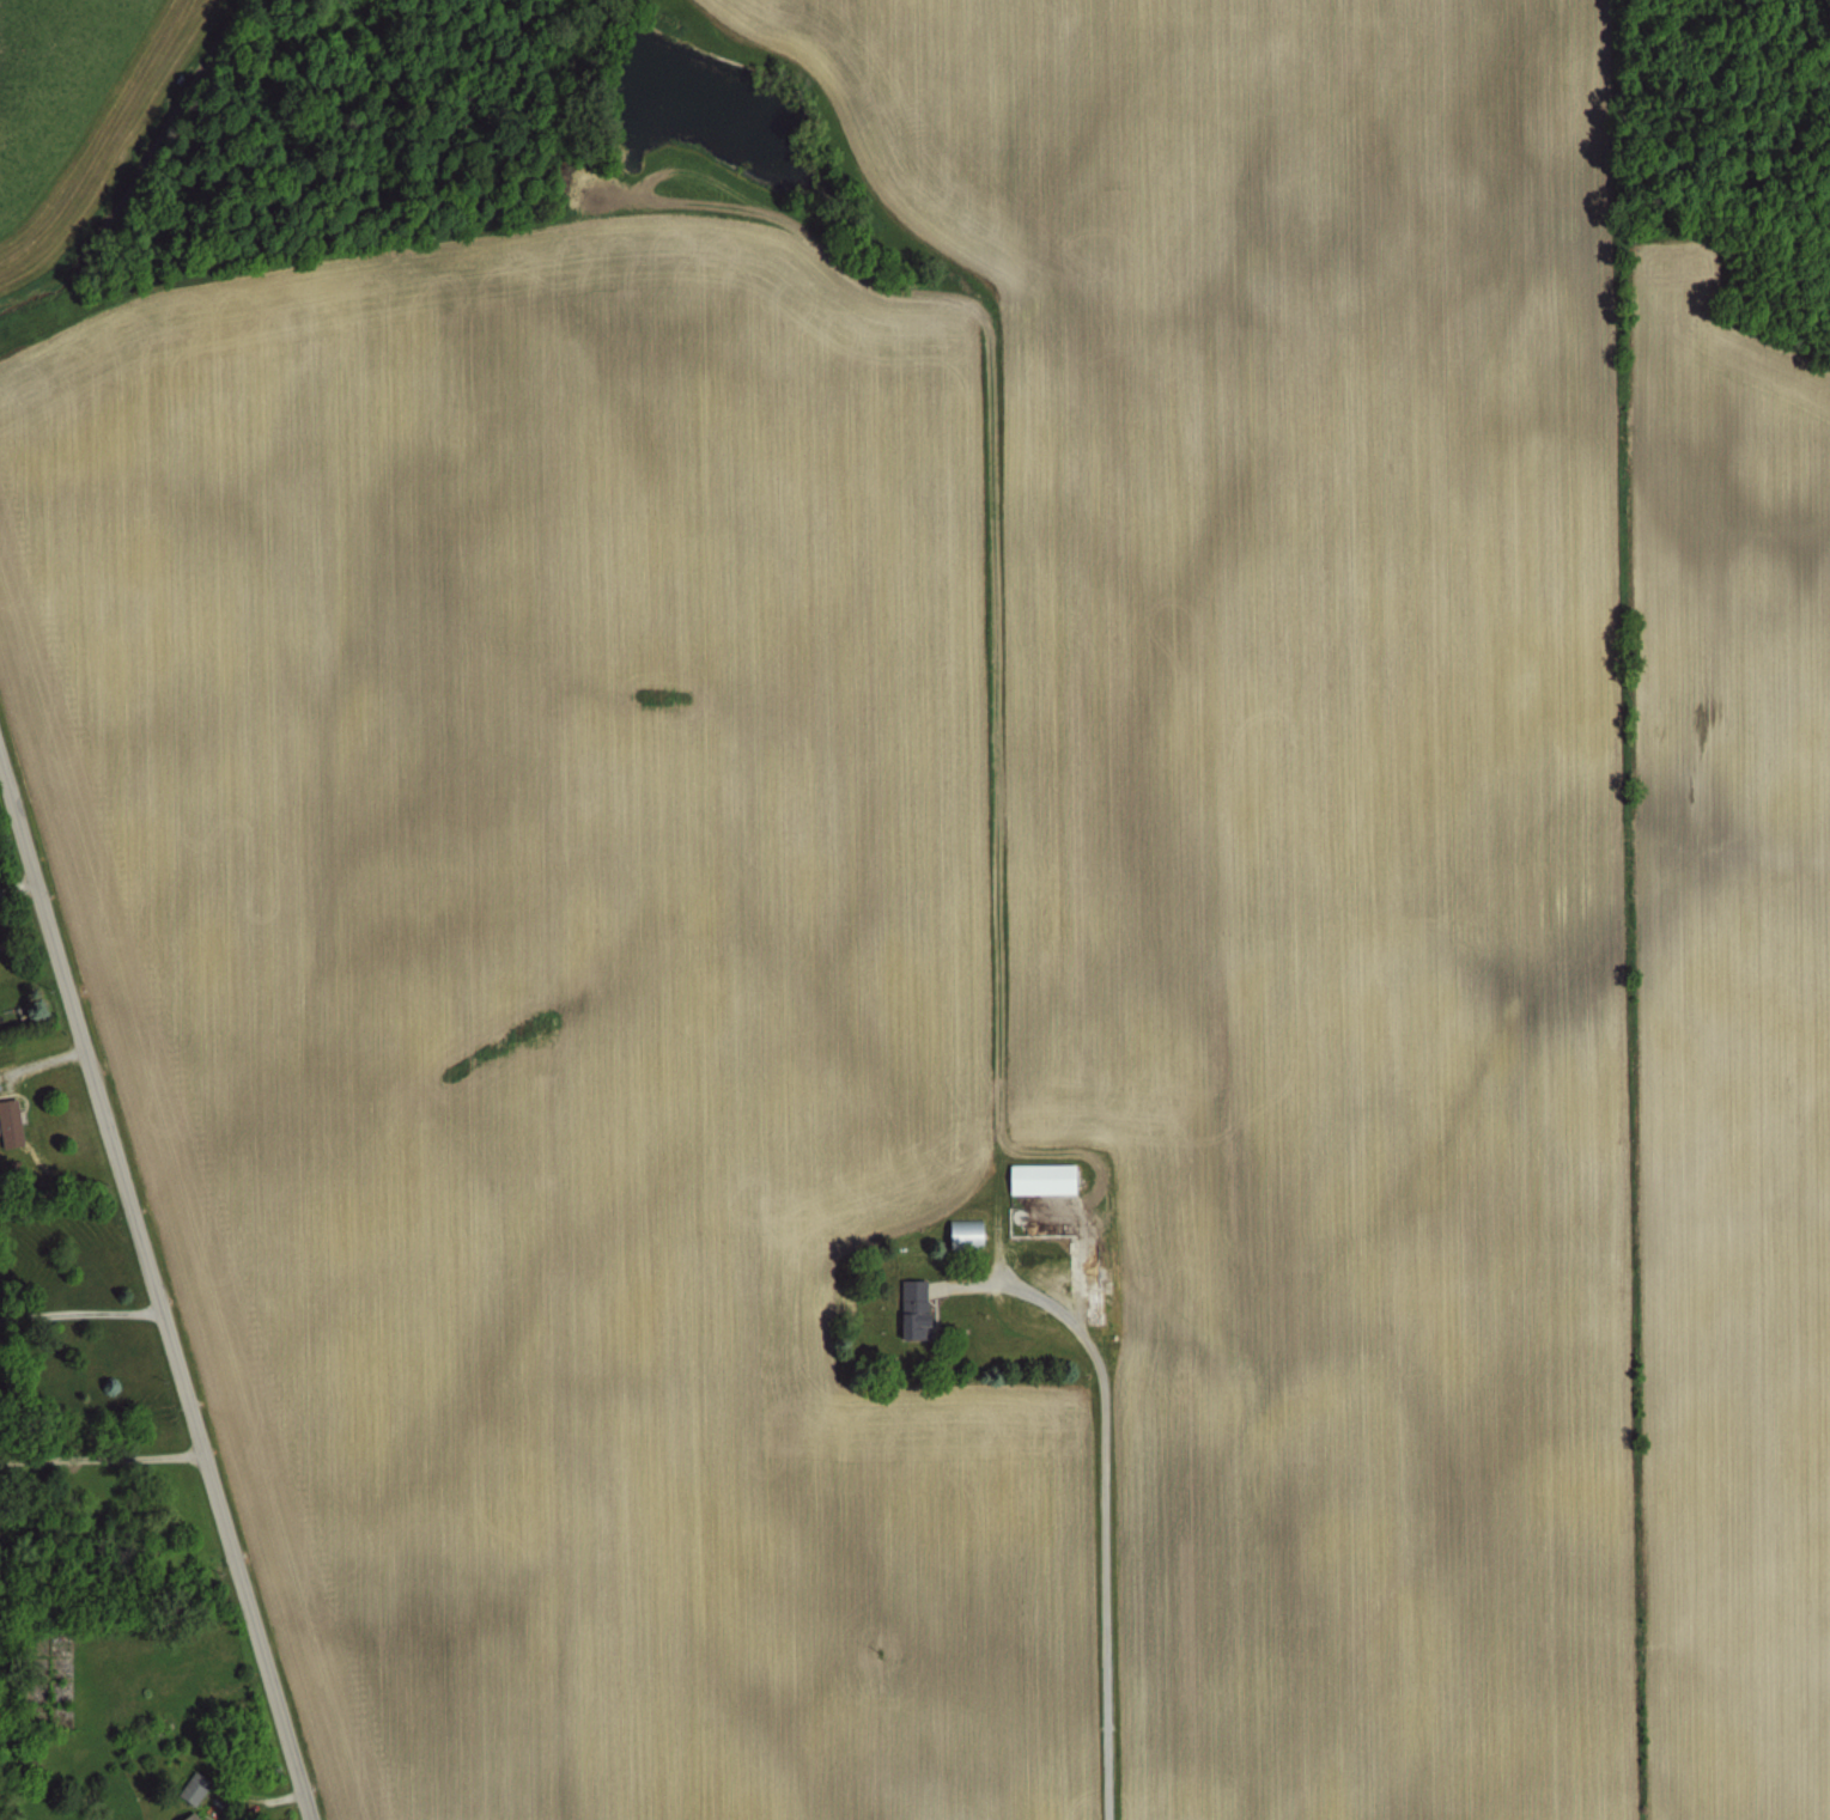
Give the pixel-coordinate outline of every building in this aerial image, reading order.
[(18,1142),(16,1119),(22,1119),(20,1107),(14,1107),(13,1097),(0,1099),(0,1144),(18,1142)] [(1003,1162),(1003,1192),(1068,1191),(1068,1161),(1003,1162)] [(944,1217),(944,1247),(977,1246),(977,1216),(944,1217)] [(920,1278),(920,1334),(896,1334),(896,1278),(920,1278)] [(171,1791),(188,1802),(205,1778),(188,1767),(171,1791)] [(201,1807),(218,1784),(201,1772),(184,1795),(201,1807)] [(187,1807),(170,1819),(197,1819),(187,1807)]
